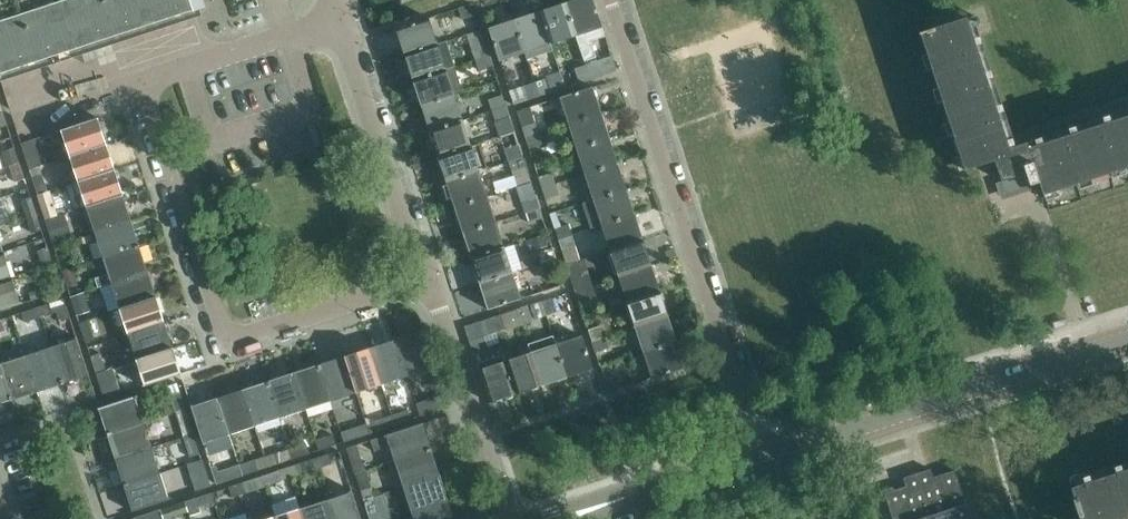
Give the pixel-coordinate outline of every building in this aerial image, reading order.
[(1,80),(40,67),(18,0),(0,0),(0,78),(1,80)] [(40,67),(79,54),(61,0),(18,0),(40,67)] [(79,54),(118,41),(105,0),(61,0),(79,54)] [(157,29),(148,0),(105,0),(118,41),(157,29)] [(157,29),(196,16),(191,0),(148,0),(157,29)] [(586,64),(591,79),(617,70),(611,52),(595,57),(587,32),(603,27),(594,0),(573,0),(566,2),(577,36),(586,64)] [(551,44),(577,36),(566,2),(540,11),(551,44)] [(459,8),(462,19),(476,15),(472,3),(459,8)] [(441,14),(444,22),(457,18),(454,9),(441,14)] [(525,53),(551,44),(540,11),(514,19),(525,53)] [(1043,195),(1127,167),(1127,115),(1011,153),(967,17),(919,33),(920,34),(921,34),(965,170),(994,160),(1005,193),(1039,182),(1043,195)] [(396,28),(405,54),(438,43),(429,18),(396,28)] [(499,61),(525,53),(514,19),(489,28),(499,61)] [(405,54),(413,80),(455,66),(447,40),(438,43),(405,54)] [(472,49),(475,59),(489,55),(486,45),(472,49)] [(489,55),(475,59),(483,83),(497,79),(489,55)] [(586,64),(560,73),(565,87),(591,79),(586,64)] [(455,94),(463,91),(455,66),(413,80),(421,105),(455,94)] [(560,73),(535,81),(539,96),(565,87),(560,73)] [(539,96),(535,81),(508,90),(513,104),(539,96)] [(560,97),(568,123),(601,112),(593,86),(560,97)] [(421,105),(430,131),(463,120),(455,94),(421,105)] [(489,100),(492,110),(506,106),(503,96),(489,100)] [(506,106),(492,110),(496,122),(510,117),(506,106)] [(568,123),(577,148),(610,137),(601,112),(568,123)] [(510,117),(496,122),(500,136),(514,131),(510,117)] [(60,130),(68,156),(107,143),(99,118),(60,130)] [(430,131),(438,156),(471,145),(463,120),(430,131)] [(522,127),(526,137),(539,132),(536,123),(522,127)] [(539,132),(526,137),(529,148),(543,143),(539,132)] [(577,148),(585,174),(618,163),(610,137),(577,148)] [(34,139),(21,143),(30,169),(43,165),(34,139)] [(68,156),(76,182),(116,169),(107,143),(68,156)] [(446,182),(480,171),(488,168),(479,143),(471,145),(438,156),(446,182)] [(506,151),(509,161),(517,186),(531,182),(519,146),(506,151)] [(10,167),(16,181),(25,178),(19,163),(10,167)] [(585,174),(593,199),(626,188),(618,163),(585,174)] [(76,182),(85,207),(124,194),(116,169),(76,182)] [(446,182),(455,207),(488,196),(480,171),(446,182)] [(539,177),(543,188),(556,183),(553,173),(539,177)] [(32,179),(37,194),(48,191),(42,175),(32,179)] [(556,183),(543,188),(546,199),(560,194),(556,183)] [(593,199),(602,225),(635,214),(626,188),(593,199)] [(48,191),(37,194),(46,218),(57,215),(48,191)] [(85,207),(93,233),(132,220),(124,194),(85,207)] [(455,207),(463,233),(496,222),(488,196),(455,207)] [(523,201),(527,212),(540,208),(536,196),(523,201)] [(21,200),(26,217),(37,214),(31,197),(21,200)] [(540,208),(527,212),(530,222),(543,217),(540,208)] [(550,213),(559,239),(572,235),(564,209),(550,213)] [(37,214),(26,217),(31,232),(41,229),(37,214)] [(602,225),(610,250),(643,240),(635,214),(602,225)] [(46,221),(53,242),(73,236),(66,215),(46,221)] [(93,233),(102,258),(141,245),(132,220),(93,233)] [(463,233),(472,258),(505,247),(496,222),(463,233)] [(572,235),(559,239),(565,260),(574,257),(571,247),(576,245),(572,235)] [(610,250),(618,276),(652,265),(643,240),(610,250)] [(96,288),(110,284),(149,271),(141,245),(102,258),(107,274),(93,279),(96,288)] [(472,258),(480,284),(513,273),(505,247),(472,258)] [(538,251),(542,263),(556,259),(552,247),(538,251)] [(38,250),(43,267),(52,264),(47,248),(38,250)] [(14,277),(6,252),(0,254),(0,282),(14,277)] [(58,256),(63,271),(73,268),(68,253),(58,256)] [(556,259),(542,263),(545,273),(559,269),(556,259)] [(618,276),(627,302),(660,291),(652,265),(618,276)] [(73,268),(63,271),(67,287),(77,284),(73,268)] [(110,284),(118,309),(157,297),(149,271),(110,284)] [(513,273),(480,284),(488,309),(521,298),(513,273)] [(572,278),(576,290),(590,285),(586,274),(572,278)] [(0,282),(0,310),(23,303),(14,277),(0,282)] [(590,285),(576,290),(579,300),(593,296),(590,285)] [(627,302),(635,327),(668,316),(660,291),(627,302)] [(71,296),(75,310),(85,307),(81,293),(71,296)] [(118,309),(127,335),(166,322),(157,297),(118,309)] [(38,306),(41,315),(57,310),(60,322),(71,318),(64,298),(38,306)] [(553,298),(542,301),(547,316),(558,312),(553,298)] [(547,316),(542,301),(516,310),(521,324),(547,316)] [(25,321),(41,315),(38,306),(22,311),(25,321)] [(501,314),(491,318),(496,332),(506,328),(501,314)] [(635,327),(644,353),(677,342),(668,316),(635,327)] [(79,321),(85,339),(94,337),(88,318),(79,321)] [(496,332),(491,318),(465,326),(473,351),(487,346),(483,336),(496,332)] [(127,335),(135,361),(174,348),(166,322),(127,335)] [(589,329),(593,341),(607,336),(603,324),(589,329)] [(421,330),(396,339),(408,378),(434,369),(421,330)] [(582,335),(556,344),(567,377),(593,369),(582,335)] [(77,337),(51,345),(64,384),(90,376),(77,337)] [(396,339),(370,347),(383,386),(408,378),(396,339)] [(677,342),(644,353),(634,356),(638,370),(648,366),(652,378),(685,367),(677,342)] [(556,344),(531,352),(541,385),(567,377),(556,344)] [(51,345),(25,353),(38,393),(64,384),(51,345)] [(370,347),(345,355),(357,394),(383,386),(370,347)] [(174,348),(135,361),(143,386),(182,373),(174,348)] [(91,355),(96,371),(106,368),(101,352),(91,355)] [(531,352),(506,361),(505,361),(516,394),(541,385),(531,352)] [(0,362),(0,364),(12,401),(38,393),(25,353),(0,362)] [(505,361),(506,361),(503,354),(477,363),(490,402),(516,394),(505,361)] [(345,355),(319,364),(332,403),(357,394),(345,355)] [(0,364),(0,405),(12,401),(0,364)] [(319,364),(293,372),(306,411),(332,403),(319,364)] [(98,376),(104,397),(120,393),(114,372),(98,376)] [(293,372),(268,381),(281,420),(306,411),(293,372)] [(605,381),(609,392),(623,388),(619,376),(605,381)] [(268,381),(242,389),(255,428),(281,420),(268,381)] [(178,383),(168,386),(176,411),(186,408),(178,383)] [(242,389),(217,397),(230,436),(255,428),(242,389)] [(98,408),(107,434),(146,421),(137,395),(98,408)] [(442,395),(425,400),(417,403),(421,416),(429,413),(446,407),(442,395)] [(230,436),(217,397),(191,406),(204,445),(230,436)] [(412,408),(392,415),(395,424),(415,418),(412,408)] [(395,424),(392,415),(377,420),(380,429),(395,424)] [(179,421),(185,437),(194,434),(188,418),(179,421)] [(107,434),(115,460),(154,447),(146,421),(107,434)] [(388,447),(393,461),(432,448),(424,423),(371,440),(374,451),(388,447)] [(341,432),(344,441),(370,432),(368,427),(358,426),(341,432)] [(194,434),(185,437),(191,456),(200,453),(194,434)] [(333,434),(316,440),(319,450),(336,444),(333,434)] [(316,440),(290,448),(293,459),(319,450),(316,440)] [(347,447),(356,473),(365,470),(357,444),(347,447)] [(115,460),(124,485),(163,473),(154,447),(115,460)] [(290,448),(264,457),(268,467),(293,459),(290,448)] [(393,461),(402,487),(441,474),(432,448),(393,461)] [(329,453),(313,459),(317,468),(332,463),(329,453)] [(264,457),(239,465),(242,475),(268,467),(264,457)] [(193,462),(197,477),(207,474),(202,459),(193,462)] [(313,459),(288,467),(291,477),(317,468),(313,459)] [(242,475),(239,465),(218,472),(216,465),(211,467),(217,484),(242,475)] [(291,477),(288,467),(262,476),(266,486),(291,477)] [(1127,517),(1127,468),(1071,487),(1075,498),(1073,499),(1079,517),(1081,516),(1082,518),(1123,518),(1127,517)] [(906,486),(884,493),(893,518),(971,518),(955,470),(933,477),(931,469),(903,477),(906,486)] [(356,473),(364,499),(374,496),(365,470),(356,473)] [(163,473),(124,485),(132,511),(171,498),(163,473)] [(402,487),(410,512),(449,500),(441,474),(402,487)] [(244,482),(237,485),(240,494),(247,492),(244,482)] [(240,494),(237,485),(230,487),(233,496),(240,494)] [(326,498),(333,518),(361,518),(352,490),(326,498)] [(197,497),(200,507),(215,502),(212,493),(197,497)] [(279,512),(302,503),(298,494),(276,502),(279,512)] [(370,518),(384,518),(382,511),(379,511),(374,496),(364,499),(370,518)] [(301,506),(305,518),(333,518),(326,498),(301,506)] [(410,512),(412,518),(456,518),(449,500),(410,512)] [(275,515),(276,518),(305,518),(301,506),(275,515)]
